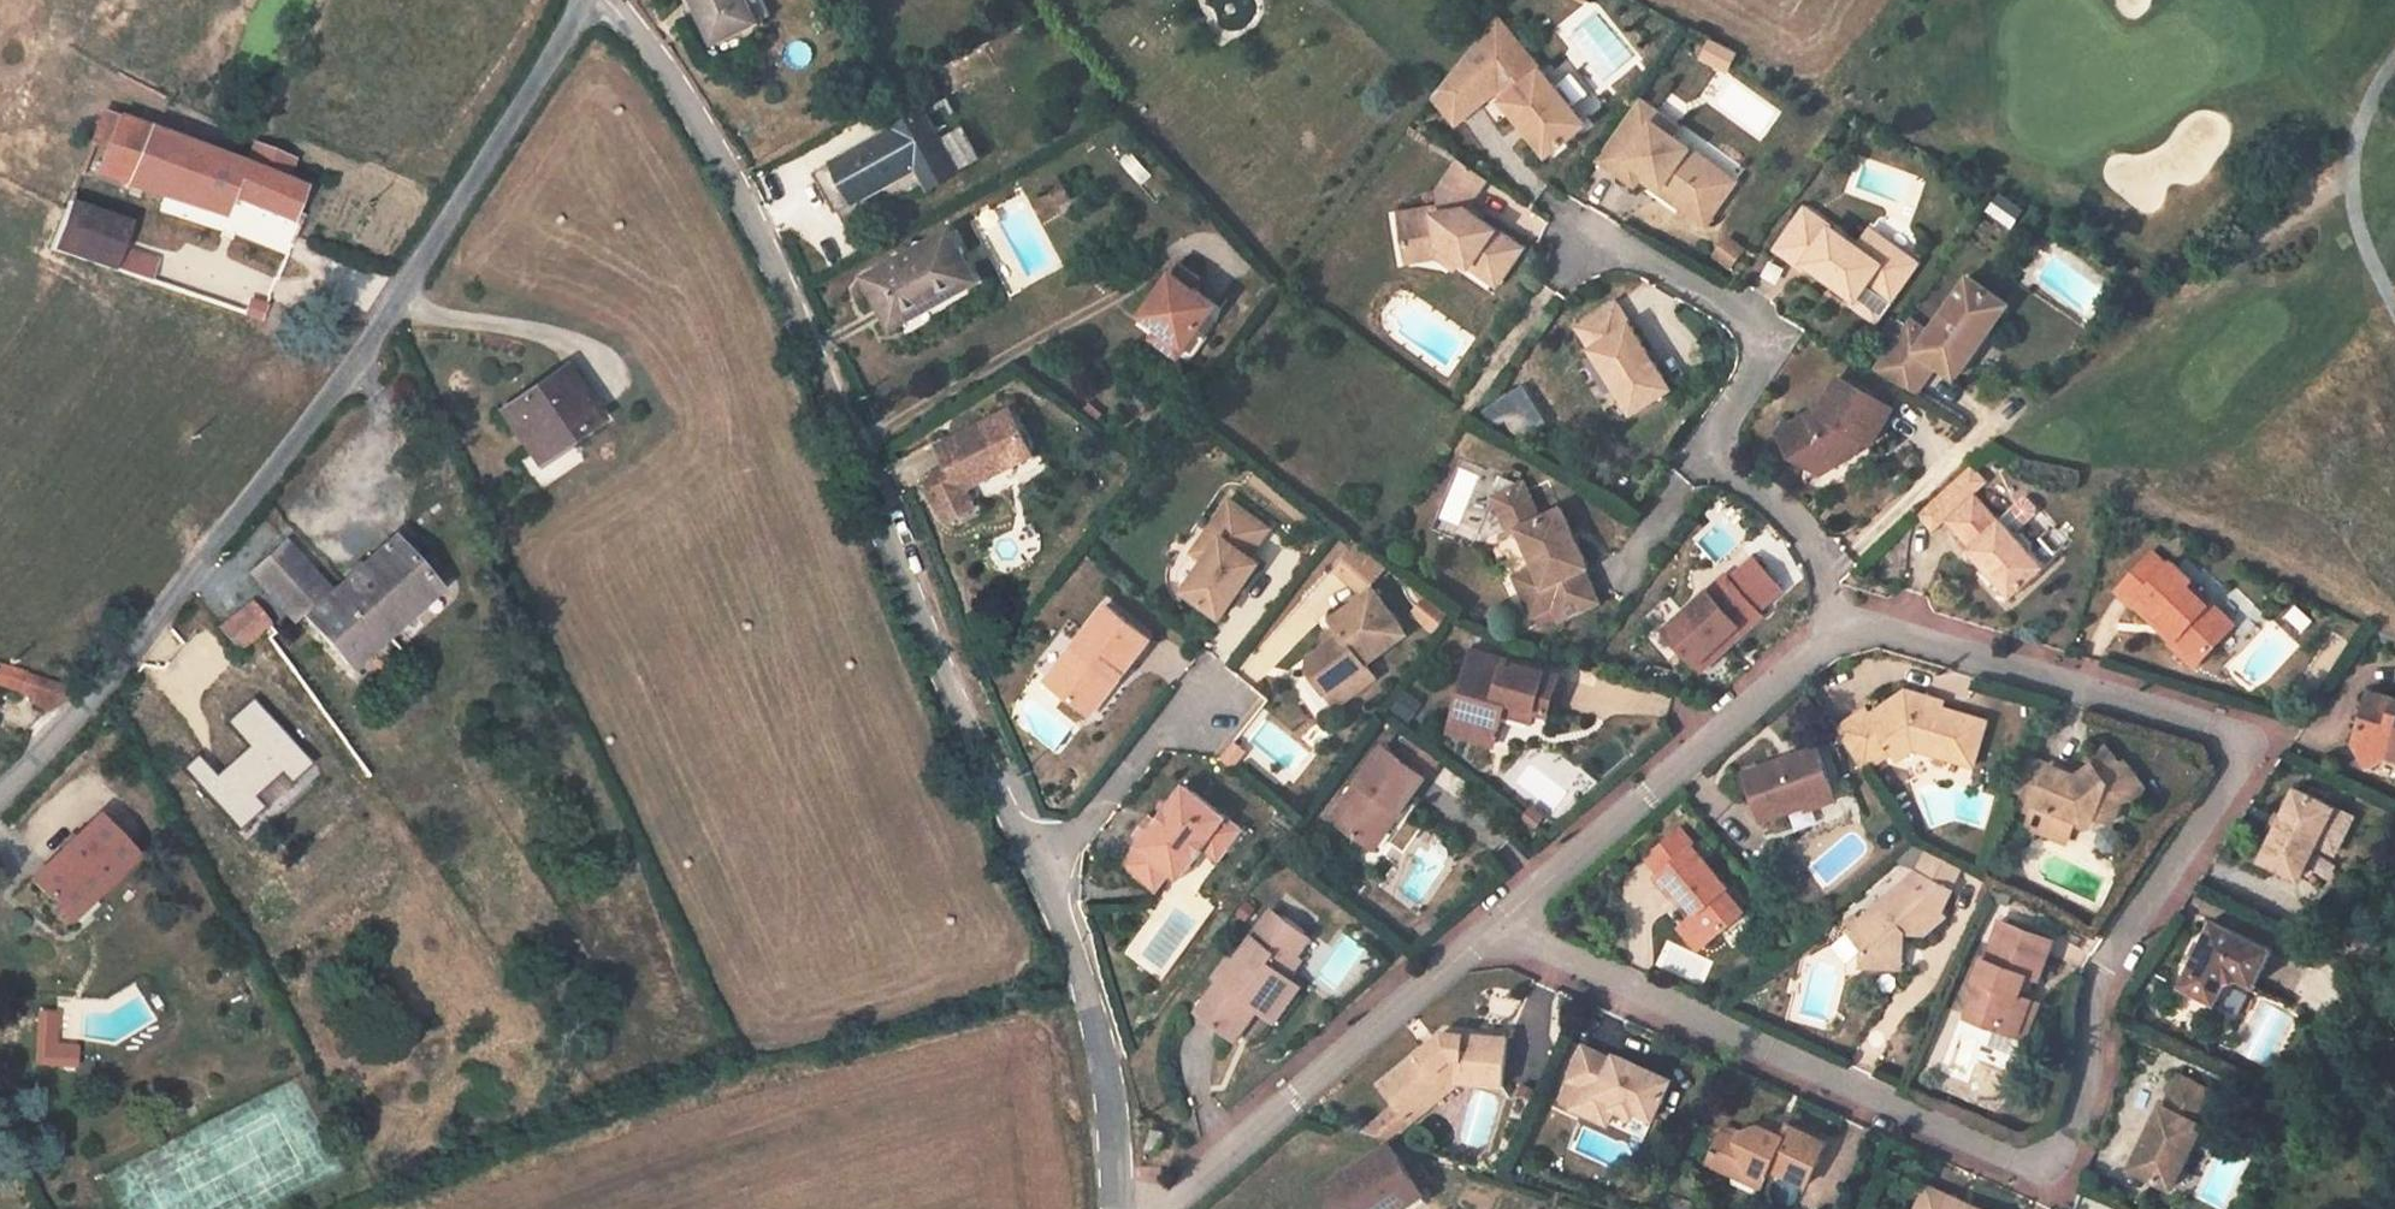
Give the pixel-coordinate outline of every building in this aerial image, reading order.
[(763,0),(695,0),(714,41),(756,22),(770,16),(763,0)] [(1498,89),(1550,153),(1586,123),(1542,69),(1541,70),(1520,44),(1498,16),(1438,91),(1461,119),(1498,89)] [(1711,41),(1702,59),(1714,65),(1723,47),(1711,41)] [(1737,54),(1723,47),(1714,65),(1728,72),(1737,54)] [(941,131),(960,122),(947,94),(929,102),(941,131)] [(1598,159),(1635,186),(1641,178),(1645,172),(1664,186),(1668,180),(1688,194),(1711,162),(1672,134),(1668,139),(1647,124),(1653,115),(1656,111),(1639,100),(1598,159)] [(814,174),(837,213),(919,167),(931,188),(960,172),(925,110),(814,174)] [(106,111),(92,145),(106,151),(119,117),(106,111)] [(1653,115),(1647,124),(1668,139),(1672,134),(1675,130),(1653,115)] [(106,151),(96,175),(127,185),(150,130),(119,117),(106,151)] [(294,211),(304,187),(285,180),(247,166),(150,130),(127,185),(223,217),(230,199),(290,222),(290,221),(294,211)] [(285,180),(293,161),(254,146),(247,166),(285,180)] [(1502,280),(1525,247),(1467,208),(1487,179),(1461,161),(1439,191),(1441,207),(1399,214),(1405,250),(1439,245),(1462,259),(1472,266),(1476,261),(1502,280)] [(1688,194),(1681,205),(1707,224),(1737,181),(1711,162),(1688,194)] [(1645,172),(1641,178),(1680,206),(1681,205),(1688,194),(1668,180),(1664,186),(1645,172)] [(1059,178),(1049,184),(1052,189),(1062,183),(1059,178)] [(1062,183),(1052,189),(1061,204),(1072,198),(1062,183)] [(52,249),(114,270),(122,249),(131,223),(70,202),(52,249)] [(1876,280),(1895,295),(1918,261),(1871,229),(1859,247),(1805,208),(1776,250),(1803,268),(1807,263),(1856,297),(1858,299),(1870,283),(1876,280)] [(294,211),(290,221),(302,225),(306,215),(294,211)] [(950,233),(874,274),(884,294),(879,297),(893,324),(975,280),(950,233)] [(1730,240),(1717,258),(1732,269),(1745,250),(1730,240)] [(1405,250),(1407,262),(1437,256),(1456,268),(1462,259),(1439,245),(1405,250)] [(150,281),(158,260),(122,249),(114,270),(150,281)] [(1476,261),(1472,266),(1499,284),(1502,280),(1476,261)] [(1199,280),(1180,266),(1141,317),(1160,330),(1186,349),(1216,308),(1192,290),(1199,280)] [(874,274),(868,278),(879,297),(884,294),(874,274)] [(1910,319),(1874,370),(1917,394),(1937,364),(1957,379),(2008,304),(1969,276),(1929,333),(1910,319)] [(1877,320),(1895,295),(1876,280),(1870,283),(1858,299),(1856,297),(1852,303),(1877,320)] [(245,314),(260,319),(266,306),(251,300),(245,314)] [(1617,303),(1580,327),(1635,412),(1672,388),(1617,303)] [(1186,349),(1160,330),(1153,340),(1178,358),(1186,349)] [(558,369),(495,416),(532,465),(595,419),(558,369)] [(1817,410),(1780,431),(1798,458),(1815,465),(1829,457),(1835,466),(1860,449),(1851,444),(1857,434),(1866,439),(1874,443),(1894,408),(1839,377),(1820,412),(1817,410)] [(986,466),(1029,444),(1011,408),(940,443),(951,465),(928,477),(949,519),(977,505),(967,487),(990,475),(986,466)] [(1851,444),(1860,449),(1866,439),(1857,434),(1851,444)] [(915,445),(918,468),(939,466),(936,442),(915,445)] [(990,475),(1034,453),(1029,444),(986,466),(990,475)] [(1822,474),(1835,466),(1829,457),(1815,465),(1822,474)] [(1976,494),(1989,482),(1972,464),(1917,515),(1934,533),(1946,521),(1976,494)] [(1538,587),(1523,594),(1535,616),(1556,606),(1562,620),(1600,602),(1584,568),(1589,566),(1561,508),(1540,517),(1524,483),(1493,498),(1509,532),(1518,528),(1536,566),(1529,569),(1538,587)] [(1976,494),(1946,521),(1970,546),(1968,548),(2013,597),(2046,567),(2031,550),(2033,541),(2024,531),(2015,532),(2001,517),(2000,519),(1976,494)] [(1230,501),(1209,530),(1221,539),(1207,559),(1183,592),(1220,618),(1260,563),(1250,556),(1270,529),(1230,501)] [(1221,539),(1209,530),(1195,550),(1207,559),(1221,539)] [(434,588),(387,541),(329,594),(302,619),(346,668),(434,588)] [(1361,541),(1340,568),(1369,591),(1390,564),(1361,541)] [(248,575),(294,626),(302,619),(329,594),(282,544),(248,575)] [(1184,551),(1168,580),(1180,587),(1196,558),(1184,551)] [(2153,554),(2117,591),(2132,606),(2135,603),(2148,615),(2151,612),(2170,629),(2166,633),(2198,663),(2235,625),(2210,602),(2208,604),(2187,586),(2192,581),(2172,562),(2168,567),(2153,554)] [(1667,630),(1698,664),(1729,635),(1733,640),(1763,614),(1759,609),(1782,588),(1756,558),(1732,579),(1728,575),(1667,630)] [(1523,594),(1538,587),(1529,569),(1514,575),(1523,594)] [(1312,670),(1329,692),(1341,683),(1352,696),(1378,677),(1368,663),(1409,633),(1376,588),(1334,619),(1339,627),(1327,636),(1326,647),(1311,657),(1312,670)] [(1432,597),(1417,615),(1438,632),(1453,614),(1432,597)] [(1047,682),(1085,712),(1114,675),(1119,680),(1151,640),(1107,605),(1047,682)] [(247,606),(221,632),(238,650),(264,625),(247,606)] [(2151,612),(2148,615),(2166,633),(2170,629),(2151,612)] [(1698,664),(1702,669),(1733,640),(1729,635),(1698,664)] [(1496,744),(1504,713),(1508,702),(1535,710),(1550,714),(1561,677),(1473,652),(1450,731),(1496,744)] [(23,693),(49,712),(72,688),(29,673),(29,672),(0,664),(0,684),(23,693)] [(1114,675),(1085,712),(1091,717),(1119,680),(1114,675)] [(1339,706),(1352,696),(1341,683),(1329,692),(1339,706)] [(1975,765),(1988,721),(1942,708),(1922,703),(1923,697),(1907,691),(1870,716),(1865,709),(1835,730),(1864,770),(1893,752),(1898,759),(1915,748),(1975,765)] [(2370,691),(2353,744),(2367,769),(2393,756),(2394,757),(2394,699),(2370,691)] [(1923,697),(1922,703),(1942,708),(1944,703),(1923,697)] [(1508,702),(1504,713),(1532,721),(1535,710),(1508,702)] [(1235,740),(1227,751),(1239,760),(1247,750),(1235,740)] [(1416,740),(1401,760),(1425,778),(1440,758),(1416,740)] [(1818,746),(1745,773),(1762,821),(1836,794),(1818,746)] [(1332,819),(1368,845),(1395,808),(1400,813),(1425,778),(1401,760),(1383,747),(1332,819)] [(2009,803),(2033,813),(2037,802),(2050,806),(2040,831),(2067,841),(2076,817),(2091,823),(2095,815),(2113,822),(2121,799),(2139,797),(2138,788),(2143,787),(2126,765),(2122,769),(2107,750),(2090,763),(2094,768),(2075,782),(2071,776),(2028,755),(2009,803)] [(1239,760),(1227,751),(1221,757),(1234,766),(1239,760)] [(1186,784),(1157,820),(1142,840),(1138,846),(1173,873),(1181,879),(1205,849),(1214,836),(1230,848),(1245,829),(1186,784)] [(2297,790),(2263,861),(2301,879),(2335,809),(2297,790)] [(2028,825),(2040,831),(2050,806),(2037,802),(2033,813),(2028,825)] [(1530,807),(1523,818),(1534,826),(1542,816),(1530,807)] [(1395,808),(1368,845),(1374,850),(1400,813),(1395,808)] [(2335,809),(2301,879),(2320,888),(2354,818),(2335,809)] [(1150,814),(1135,834),(1142,840),(1157,820),(1150,814)] [(133,857),(97,819),(34,880),(69,918),(133,857)] [(1701,941),(1709,943),(1744,912),(1726,890),(1729,887),(1680,830),(1648,858),(1661,875),(1658,877),(1673,896),(1679,891),(1698,913),(1690,920),(1689,920),(1689,928),(1701,941)] [(1220,860),(1230,848),(1214,836),(1205,849),(1220,860)] [(1918,871),(1927,850),(1915,844),(1902,857),(1902,863),(1918,871)] [(1173,873),(1138,846),(1123,865),(1158,892),(1173,873)] [(1863,966),(1894,969),(1896,942),(1905,932),(1924,935),(1946,916),(1943,912),(1954,890),(1949,888),(1959,866),(1927,850),(1918,871),(1917,872),(1861,921),(1856,915),(1847,924),(1851,929),(1849,931),(1865,949),(1863,966)] [(1236,1040),(1258,1009),(1261,1011),(1287,976),(1284,974),(1297,957),(1311,939),(1272,910),(1235,961),(1230,957),(1221,969),(1226,972),(1221,981),(1198,1011),(1236,1040)] [(1700,950),(1709,943),(1701,941),(1689,928),(1689,920),(1681,927),(1700,950)] [(2212,920),(2181,985),(2218,1002),(2227,983),(2241,979),(2256,986),(2273,950),(2212,920)] [(1999,1024),(2022,1033),(2035,1000),(2021,995),(2028,975),(2040,979),(2054,939),(2002,921),(1988,959),(1985,958),(1977,980),(1983,982),(1970,1018),(1997,1028),(1999,1024)] [(1896,942),(1894,969),(1902,969),(1905,932),(1896,942)] [(1287,976),(1289,978),(1302,961),(1297,957),(1284,974),(1287,976)] [(1221,969),(1215,977),(1221,981),(1226,972),(1221,969)] [(1261,1011),(1275,1021),(1301,987),(1289,978),(1287,976),(1261,1011)] [(2035,1000),(2022,1033),(2028,1035),(2041,1002),(2035,1000)] [(55,1012),(38,1011),(36,1045),(52,1046),(55,1012)] [(2022,1033),(1999,1024),(1997,1028),(1992,1043),(2014,1052),(2023,1048),(2028,1035),(2022,1033)] [(1380,1085),(1404,1114),(1434,1090),(1450,1091),(1461,1082),(1504,1086),(1508,1038),(1444,1032),(1380,1085)] [(1573,1108),(1590,1116),(1598,1099),(1615,1108),(1634,1116),(1637,1111),(1655,1119),(1672,1080),(1616,1055),(1614,1060),(1584,1047),(1569,1080),(1582,1086),(1573,1108)] [(2132,1168),(2173,1188),(2203,1125),(2200,1123),(2214,1092),(2179,1075),(2165,1106),(2162,1105),(2132,1168)] [(1434,1090),(1404,1114),(1411,1122),(1450,1091),(1434,1090)] [(1598,1099),(1590,1116),(1607,1124),(1615,1108),(1598,1099)] [(1775,1120),(1760,1125),(1784,1136),(1789,1126),(1775,1120)] [(1740,1139),(1743,1130),(1726,1123),(1723,1131),(1740,1139)] [(1808,1185),(1827,1142),(1789,1125),(1789,1126),(1784,1136),(1760,1125),(1758,1125),(1743,1130),(1740,1139),(1723,1131),(1708,1162),(1734,1175),(1749,1168),(1767,1176),(1771,1168),(1808,1185)] [(1391,1143),(1320,1188),(1334,1208),(1414,1208),(1422,1204),(1428,1200),(1391,1143)] [(1734,1175),(1730,1182),(1759,1195),(1767,1176),(1749,1168),(1734,1175)] [(1927,1186),(1919,1203),(1923,1208),(1979,1208),(1927,1186)]
